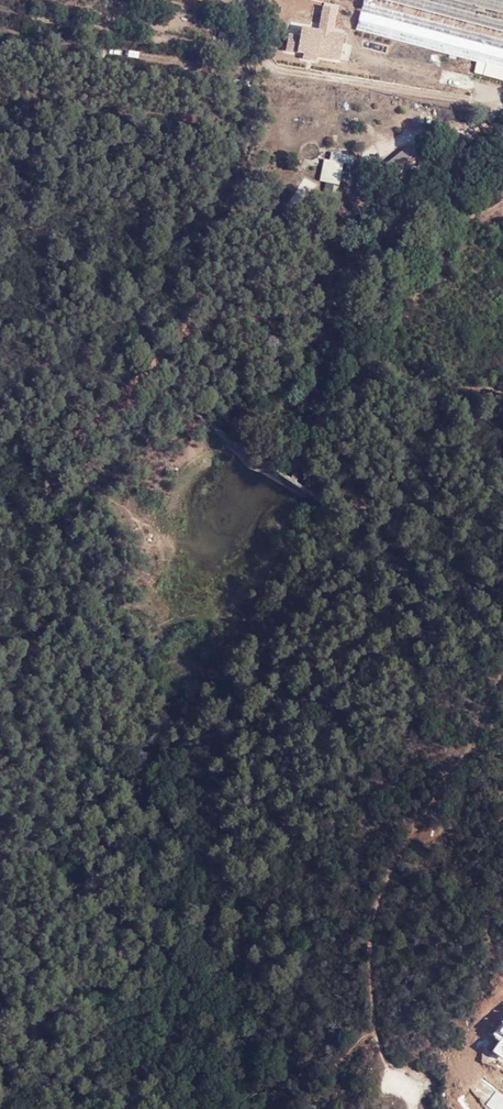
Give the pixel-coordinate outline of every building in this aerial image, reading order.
[(502,68),(502,0),(316,0),(345,8),(341,25),(502,68)] [(252,25),(238,23),(235,38),(249,41),(252,25)] [(344,34),(302,27),(298,52),(340,58),(344,34)] [(494,1033),(502,1040),(494,1050),(502,1057),(502,1022),(494,1033)]
